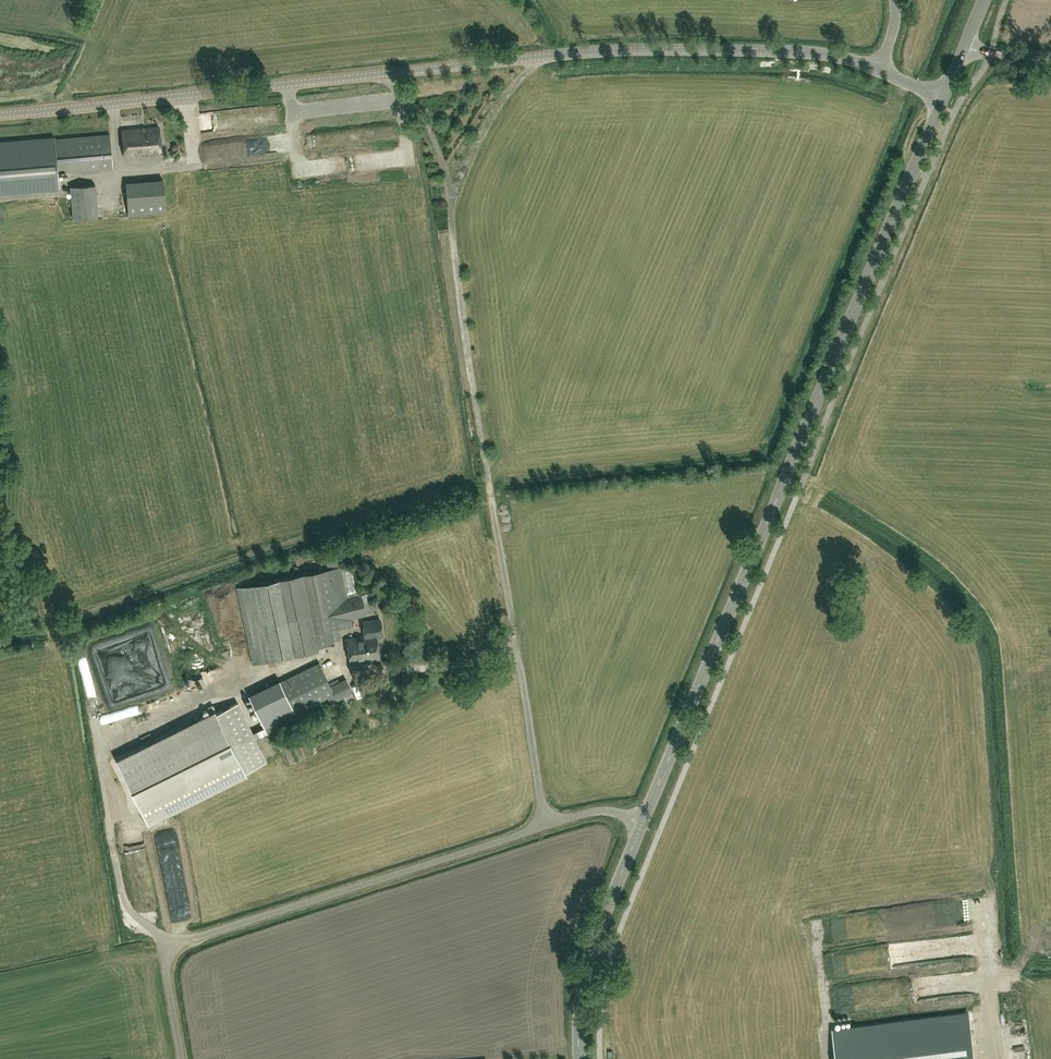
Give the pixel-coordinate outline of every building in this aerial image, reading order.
[(283,103),(269,105),(271,121),(285,120),(283,103)] [(123,157),(162,154),(160,127),(121,130),(123,157)] [(0,143),(0,194),(58,188),(57,173),(113,168),(110,134),(54,139),(54,138),(0,143)] [(127,215),(164,212),(162,180),(125,183),(127,215)] [(73,220),(98,218),(95,184),(70,186),(73,220)] [(346,596),(339,564),(238,586),(252,662),(318,648),(317,645),(330,643),(327,628),(337,626),(336,620),(351,617),(366,614),(362,593),(346,596)] [(351,617),(336,620),(337,626),(338,626),(345,624),(352,623),(351,617)] [(376,635),(382,635),(380,623),(364,626),(365,636),(347,638),(350,662),(379,658),(376,635)] [(249,696),(263,727),(333,693),(336,699),(352,692),(346,678),(330,686),(319,663),(249,696)] [(246,769),(266,760),(237,702),(218,712),(217,711),(119,760),(148,818),(246,769)] [(263,773),(250,777),(253,787),(265,783),(263,773)] [(860,932),(880,931),(879,919),(859,920),(860,932)] [(965,1012),(834,1028),(838,1058),(971,1058),(965,1012)]
